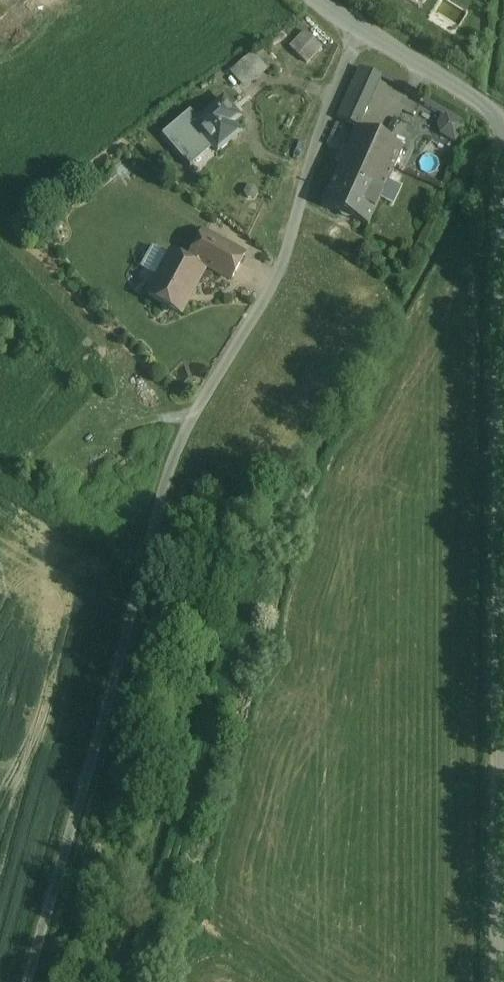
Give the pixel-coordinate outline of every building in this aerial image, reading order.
[(22,0),(0,0),(0,20),(22,0)] [(289,45),(308,63),(324,47),(305,29),(289,45)] [(229,69),(241,88),(274,66),(261,47),(229,69)] [(355,68),(337,122),(378,136),(382,124),(362,117),(371,91),(402,101),(407,86),(355,68)] [(201,133),(231,108),(220,94),(189,119),(185,113),(161,132),(187,167),(212,147),(201,133)] [(413,129),(456,146),(468,115),(424,99),(413,129)] [(231,108),(201,133),(212,147),(221,158),(243,140),(235,129),(242,123),(231,108)] [(402,158),(356,137),(337,179),(384,199),(402,158)] [(384,199),(337,179),(324,211),(370,231),(384,199)] [(247,255),(204,233),(189,264),(201,270),(204,265),(234,280),(247,255)] [(189,264),(173,257),(151,300),(185,316),(206,273),(201,270),(189,264)]
